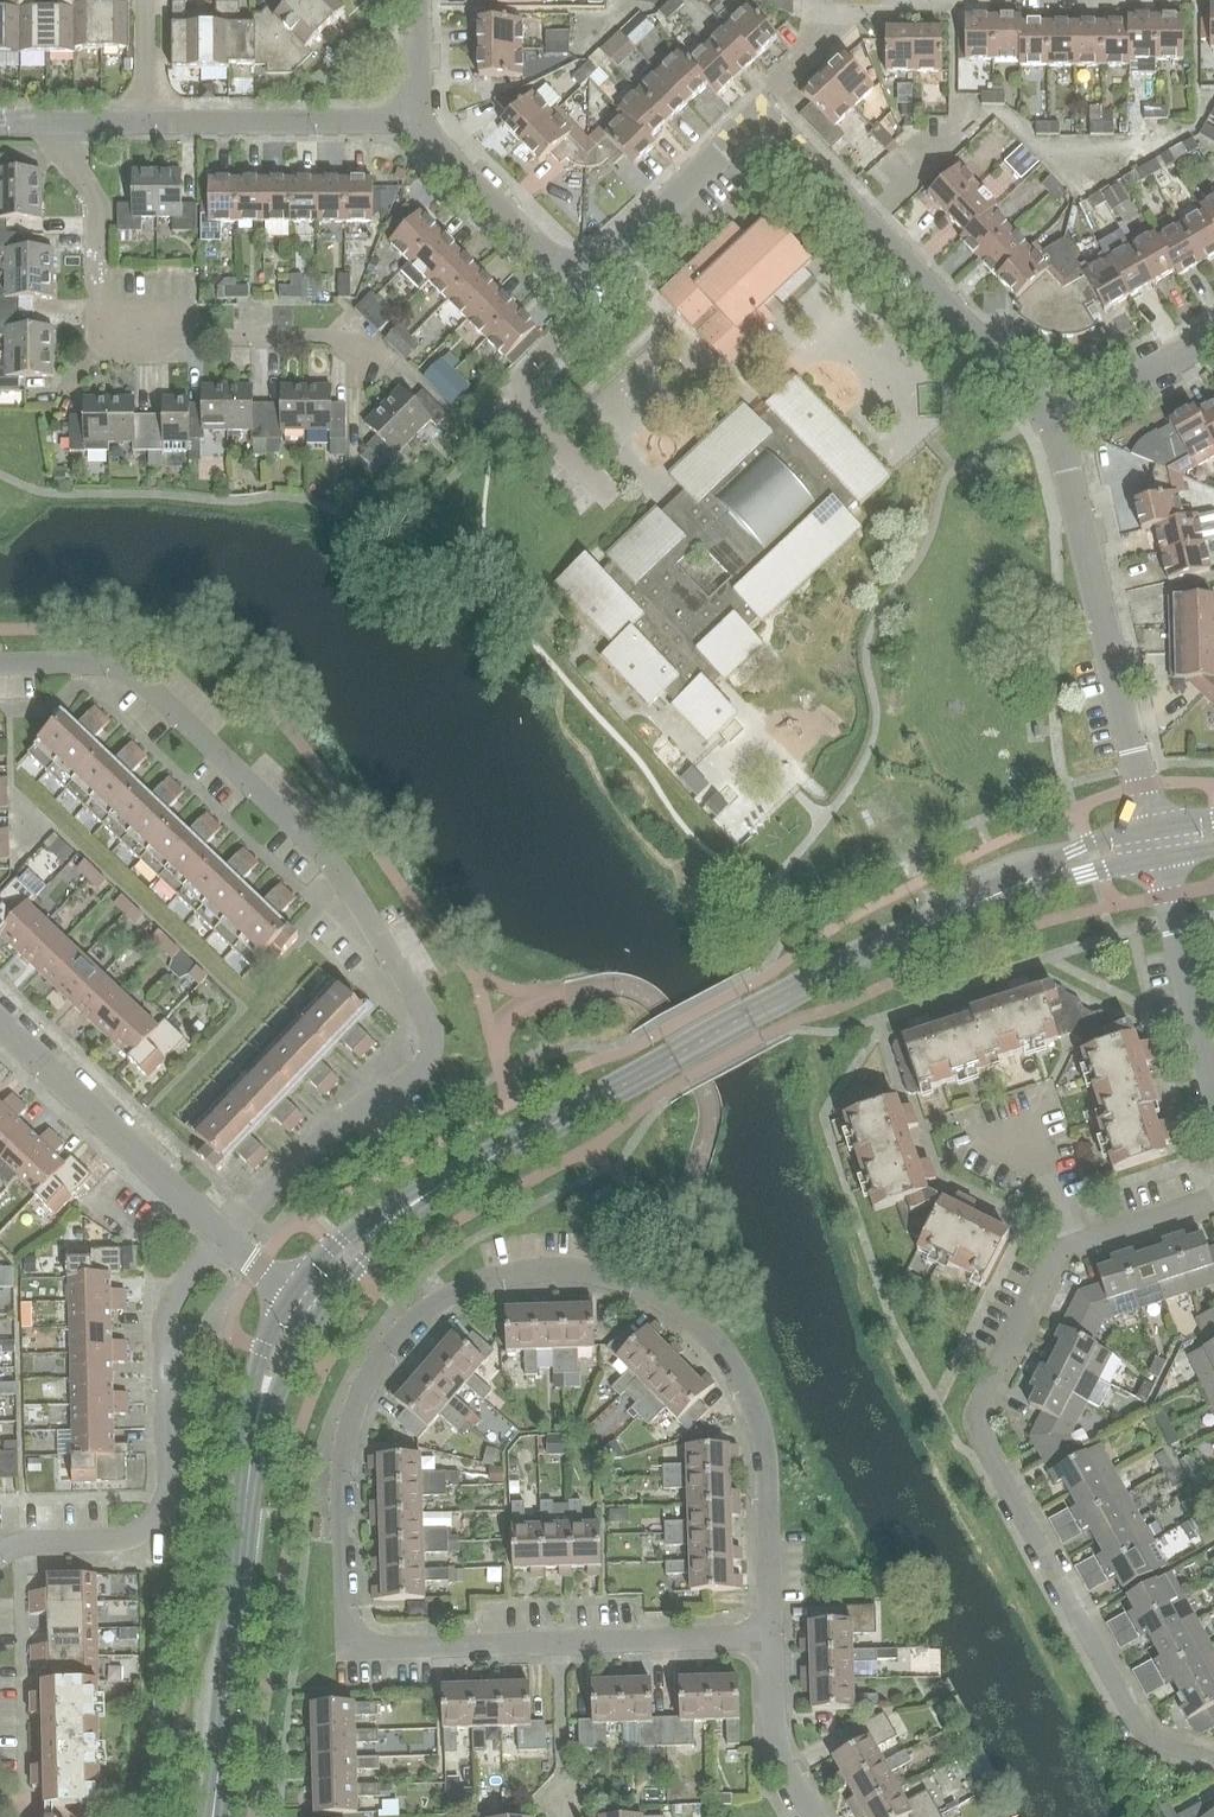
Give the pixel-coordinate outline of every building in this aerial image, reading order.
[(19,0),(4,0),(4,9),(0,9),(0,54),(20,54),(19,0)] [(47,9),(34,9),(34,0),(19,0),(20,54),(47,54),(47,9)] [(73,0),(59,0),(59,9),(47,9),(47,54),(75,54),(75,49),(74,49),(73,0)] [(100,5),(88,5),(88,0),(73,0),(74,49),(75,49),(101,49),(100,5)] [(100,5),(101,49),(127,49),(129,49),(129,0),(113,0),(113,5),(100,5)] [(254,26),(255,26),(255,66),(267,66),(267,74),(292,74),(311,55),(306,50),(325,31),(294,0),(278,0),(285,8),(274,18),(267,11),(261,16),(254,16),(254,26)] [(325,31),(344,12),(349,17),(366,0),(294,0),(325,31)] [(667,4),(676,13),(684,5),(679,0),(672,0),(667,4)] [(723,7),(718,2),(712,8),(717,13),(723,7)] [(200,70),(201,26),(182,26),(182,16),(185,13),(185,3),(172,3),(172,70),(200,70)] [(227,3),(215,3),(216,13),(219,16),(219,26),(201,26),(200,70),(229,70),(229,66),(228,66),(227,3)] [(255,26),(254,26),(236,26),(236,16),(239,13),(239,3),(227,3),(228,66),(229,66),(255,66),(255,26)] [(676,13),(667,4),(659,12),(667,21),(676,13)] [(776,40),(747,9),(727,28),(756,59),(776,40)] [(630,22),(628,25),(620,33),(629,42),(631,45),(653,25),(646,18),(641,12),(630,22)] [(993,60),(993,18),(965,18),(965,43),(965,60),(993,60)] [(993,18),(993,60),(1019,60),(1020,60),(1020,24),(1021,24),(1021,18),(993,18)] [(1128,60),(1129,60),(1155,60),(1155,18),(1127,18),(1127,24),(1128,24),(1128,60)] [(1155,18),(1155,60),(1183,60),(1183,18),(1155,18)] [(1200,19),(1200,41),(1210,41),(1210,19),(1200,19)] [(479,22),(479,49),(521,49),(521,22),(479,22)] [(1020,60),(1019,60),(1019,67),(1047,67),(1047,24),(1021,24),(1020,24),(1020,60)] [(1047,24),(1047,67),(1074,67),(1074,24),(1047,24)] [(1074,24),(1074,67),(1101,67),(1101,24),(1074,24)] [(1129,67),(1129,60),(1128,60),(1128,24),(1127,24),(1101,24),(1101,67),(1129,67)] [(756,59),(727,28),(707,46),(737,77),(756,59)] [(886,72),(913,72),(913,30),(885,30),(886,72)] [(941,30),(913,30),(913,72),(941,72),(941,30)] [(546,43),(557,43),(568,43),(568,32),(546,32),(546,43)] [(610,60),(629,42),(620,33),(601,50),(610,59),(610,60)] [(557,55),(557,49),(557,43),(546,43),(546,55),(557,55)] [(557,43),(557,49),(557,55),(568,55),(568,43),(557,43)] [(707,86),(716,96),(737,77),(707,46),(688,65),(707,86)] [(479,49),(479,77),(521,77),(521,49),(479,49)] [(688,65),(678,54),(658,73),(688,104),(707,86),(688,65)] [(844,58),(824,77),(854,108),(874,89),(844,58)] [(589,62),(580,70),(589,79),(597,71),(589,62)] [(580,70),(572,78),(580,87),(589,79),(580,70)] [(688,104),(658,73),(639,92),(668,123),(688,104)] [(804,97),(811,104),(799,116),(832,150),(844,137),(834,127),(854,108),(824,77),(804,97)] [(494,100),(509,116),(501,124),(520,144),(551,115),(550,114),(525,88),(494,100)] [(668,123),(639,92),(619,111),(648,141),(649,141),(668,123)] [(982,93),(981,106),(993,106),(993,94),(982,93)] [(993,94),(993,106),(1005,106),(1005,94),(993,94)] [(902,105),(902,106),(902,117),(913,117),(913,105),(902,105)] [(925,105),(913,105),(913,117),(925,117),(925,105)] [(539,164),(549,154),(560,165),(566,159),(567,160),(570,162),(573,165),(575,166),(579,167),(581,168),(584,168),(586,168),(587,140),(575,128),(569,134),(559,123),(565,118),(556,108),(550,114),(551,115),(520,144),(539,164)] [(1101,108),(1090,108),(1090,136),(1101,136),(1101,124),(1101,108)] [(1127,120),(1155,120),(1155,108),(1143,108),(1143,109),(1127,109),(1127,120)] [(1167,108),(1155,108),(1155,120),(1167,120),(1167,108)] [(613,166),(614,165),(624,156),(634,166),(654,147),(649,141),(648,141),(619,111),(618,111),(610,119),(615,125),(605,135),(599,129),(587,140),(586,168),(589,168),(592,168),(596,167),(598,166),(599,166),(603,164),(604,163),(607,160),(613,166)] [(1036,136),(1047,136),(1047,124),(1036,124),(1036,136)] [(1047,124),(1047,136),(1059,136),(1059,124),(1047,124)] [(1101,124),(1101,136),(1113,136),(1113,124),(1101,124)] [(869,134),(877,142),(886,134),(878,125),(869,134)] [(1209,141),(1213,132),(1213,130),(1205,125),(1199,135),(1209,141)] [(886,134),(877,142),(885,151),(894,142),(886,134)] [(1182,145),(1187,155),(1188,156),(1198,150),(1192,139),(1182,145)] [(1038,164),(1021,146),(1012,155),(1004,162),(1021,180),(1038,164)] [(15,171),(15,166),(7,163),(7,156),(0,156),(0,195),(41,196),(40,171),(15,171)] [(1155,160),(1145,166),(1152,177),(1161,171),(1155,160)] [(1128,190),(1152,177),(1145,166),(1122,179),(1128,190)] [(946,217),(977,187),(958,167),(927,196),(946,217)] [(117,205),(117,232),(136,232),(141,232),(141,218),(157,218),(156,171),(132,171),(132,205),(117,205)] [(196,205),(181,205),(181,171),(156,171),(157,218),(172,218),(172,232),(196,232),(196,205)] [(1049,194),(1058,186),(1050,177),(1041,186),(1049,194)] [(201,216),(201,242),(220,242),(220,223),(236,223),(236,180),(208,180),(208,204),(208,216),(201,216)] [(236,180),(236,223),(263,223),(263,180),(236,180)] [(263,180),(263,223),(265,223),(265,237),(288,237),(288,223),(290,223),(290,180),(263,180)] [(290,180),(290,223),(317,223),(317,180),(290,180)] [(317,180),(317,223),(344,223),(344,180),(317,180)] [(372,223),(372,213),(372,205),(372,199),(372,188),(372,180),(344,180),(344,223),(372,223)] [(1110,208),(1126,199),(1118,185),(1110,189),(1101,194),(1106,203),(1110,208)] [(1058,186),(1049,194),(1057,202),(1066,194),(1058,186)] [(946,217),(965,236),(991,211),(992,212),(997,207),(977,187),(946,217)] [(372,199),(372,205),(388,205),(391,205),(398,188),(372,188),(372,199)] [(1094,210),(1104,204),(1098,193),(1088,199),(1094,210)] [(7,235),(7,220),(41,220),(41,196),(0,195),(0,235),(7,235)] [(1200,208),(1203,213),(1204,213),(1213,231),(1213,200),(1200,208)] [(965,236),(960,240),(979,260),(1010,231),(992,212),(991,211),(965,236)] [(396,237),(389,244),(409,263),(439,233),(419,213),(417,216),(396,237)] [(1203,213),(1180,226),(1201,263),(1213,256),(1213,231),(1204,213),(1203,213)] [(743,235),(734,226),(698,261),(694,264),(690,268),(661,296),(705,343),(728,367),(775,322),(762,308),(811,262),(770,219),(757,230),(747,240),(743,235)] [(1201,263),(1180,226),(1157,239),(1156,240),(1175,271),(1174,272),(1177,277),(1201,263)] [(1010,231),(979,260),(998,280),(1029,250),(1028,250),(1010,231)] [(117,232),(117,243),(136,243),(136,232),(117,232)] [(400,272),(419,292),(428,282),(458,252),(439,233),(409,263),(400,272)] [(19,249),(19,234),(7,235),(0,235),(0,258),(5,258),(5,274),(53,274),(53,249),(19,249)] [(1156,240),(1157,239),(1154,234),(1130,248),(1151,285),(1174,272),(1175,271),(1156,240)] [(1016,299),(1012,302),(1019,310),(1017,317),(1030,326),(1034,329),(1037,331),(1041,332),(1046,334),(1052,336),(1060,337),(1066,337),(1072,337),(1078,336),(1084,334),(1090,331),(1097,328),(1084,307),(1066,275),(1080,267),(1063,240),(1042,252),(1034,244),(1028,250),(1029,250),(998,280),(1016,299)] [(1151,285),(1130,248),(1107,261),(1106,262),(1128,298),(1151,285)] [(458,252),(428,282),(447,302),(477,271),(458,252)] [(1066,275),(1084,307),(1097,300),(1104,312),(1128,298),(1106,262),(1107,261),(1103,254),(1092,260),(1096,268),(1083,275),(1081,271),(1082,271),(1080,267),(1066,275)] [(378,262),(372,259),(367,271),(374,273),(378,262)] [(292,299),(304,299),(304,271),(292,271),(292,286),(292,299)] [(477,271),(447,302),(467,321),(497,291),(477,271)] [(19,313),(19,299),(53,299),(53,274),(5,274),(6,290),(0,290),(0,313),(19,313)] [(338,276),(338,287),(350,287),(350,275),(338,276)] [(280,299),(292,299),(292,286),(280,287),(280,299)] [(225,300),(236,299),(236,287),(225,287),(225,300)] [(236,287),(236,299),(248,299),(248,287),(236,287)] [(338,287),(338,299),(351,299),(350,287),(338,287)] [(497,291),(467,321),(486,340),(516,310),(497,291)] [(371,293),(363,302),(371,310),(377,304),(380,302),(371,293)] [(363,302),(354,310),(363,319),(371,310),(363,302)] [(371,310),(363,319),(377,333),(391,319),(377,304),(371,310)] [(516,310),(486,340),(505,359),(535,329),(516,310)] [(19,328),(19,313),(0,313),(0,337),(6,337),(6,353),(53,353),(53,328),(19,328)] [(399,326),(385,340),(397,352),(411,338),(399,326)] [(530,348),(541,337),(535,330),(524,341),(530,348)] [(411,338),(397,352),(401,356),(406,361),(420,347),(411,338)] [(19,392),(19,377),(53,377),(53,353),(6,353),(6,368),(0,368),(0,392),(19,392)] [(442,359),(422,378),(427,382),(435,391),(444,382),(449,377),(454,371),(453,370),(442,359)] [(444,382),(435,391),(443,399),(450,406),(463,392),(449,377),(444,382)] [(845,512),(856,502),(860,506),(889,478),(831,417),(795,379),(766,407),(765,407),(769,411),(759,421),(755,417),(744,405),(743,407),(732,417),(669,476),(684,492),(661,514),(657,509),(607,557),(613,564),(602,574),(586,556),(585,555),(557,582),(555,584),(614,645),(612,647),(601,657),(649,707),(661,695),(665,692),(675,702),(671,706),(708,744),(738,716),(710,687),(721,677),(724,681),(762,645),(747,628),(758,618),(761,622),(779,605),(860,528),(845,512)] [(188,405),(188,440),(200,440),(204,440),(204,431),(227,431),(227,387),(202,387),(202,405),(198,405),(188,405)] [(227,387),(227,431),(251,431),(251,440),(252,440),(266,440),(267,440),(266,404),(255,404),(252,404),(252,387),(227,387)] [(275,404),(266,404),(267,440),(282,440),(282,431),(306,431),(306,387),(281,387),(281,404),(275,404)] [(306,387),(306,431),(330,431),(330,440),(346,440),(346,404),(345,404),(333,404),(331,405),(331,387),(306,387)] [(448,416),(422,391),(412,401),(399,389),(382,406),(413,438),(430,421),(436,428),(448,416)] [(107,443),(109,443),(109,399),(84,399),(84,417),(82,417),(70,417),(69,417),(70,452),(86,452),(107,452),(107,443)] [(148,452),(149,416),(134,416),(134,399),(109,399),(109,443),(133,443),(133,452),(148,452)] [(149,416),(148,452),(163,452),(188,452),(188,440),(188,405),(188,399),(187,399),(163,399),(163,416),(160,416),(149,416)] [(1196,415),(1195,415),(1213,447),(1213,404),(1196,415)] [(476,413),(484,421),(493,413),(484,405),(476,413)] [(397,454),(413,438),(382,406),(364,424),(377,436),(366,447),(392,472),(403,461),(397,454)] [(1164,443),(1162,444),(1167,451),(1164,454),(1160,457),(1158,459),(1157,462),(1155,465),(1180,476),(1195,467),(1191,460),(1203,453),(1207,461),(1213,457),(1213,447),(1195,415),(1196,415),(1193,409),(1168,424),(1176,437),(1164,443)] [(188,440),(188,452),(198,452),(200,452),(200,440),(188,440)] [(266,456),(266,440),(252,440),(252,457),(266,457),(266,456)] [(282,440),(267,440),(266,440),(266,456),(282,456),(282,440)] [(346,440),(330,440),(330,457),(345,457),(346,440)] [(188,461),(199,461),(198,452),(188,452),(188,461)] [(1145,485),(1149,500),(1135,503),(1141,531),(1155,528),(1155,527),(1191,519),(1191,518),(1188,507),(1180,509),(1176,494),(1184,493),(1180,476),(1155,465),(1154,467),(1153,470),(1153,474),(1153,475),(1153,478),(1153,480),(1154,483),(1145,485)] [(65,472),(55,472),(55,483),(65,483),(65,472)] [(1207,481),(1204,486),(1213,490),(1213,484),(1207,481)] [(1203,486),(1192,482),(1188,492),(1199,497),(1203,486)] [(1155,528),(1161,553),(1203,544),(1196,517),(1191,518),(1191,519),(1155,527),(1155,528)] [(1209,571),(1203,544),(1161,553),(1168,580),(1209,571)] [(1170,626),(1213,625),(1213,614),(1213,615),(1213,597),(1169,598),(1170,626)] [(1170,652),(1213,652),(1213,647),(1213,635),(1213,625),(1170,626),(1170,652)] [(1205,697),(1213,687),(1213,652),(1170,652),(1171,680),(1191,680),(1192,684),(1205,697)] [(1205,697),(1213,706),(1213,687),(1205,697)] [(94,708),(88,714),(96,722),(102,716),(99,713),(96,710),(94,708)] [(88,714),(83,720),(90,728),(96,722),(88,714)] [(58,723),(28,754),(29,755),(47,773),(66,790),(84,808),(103,826),(121,844),(140,862),(159,879),(177,897),(196,915),(214,933),(233,950),(252,969),(266,954),(275,962),(280,957),(298,938),(293,933),(289,929),(288,929),(252,894),(215,858),(196,840),(177,822),(140,787),(122,769),(103,751),(65,715),(61,720),(58,723)] [(102,716),(96,722),(104,729),(110,723),(108,721),(105,718),(102,716)] [(83,720),(77,726),(85,734),(90,728),(83,720)] [(96,722),(90,728),(98,735),(104,729),(96,722)] [(90,728),(85,734),(92,741),(98,735),(90,728)] [(131,744),(126,750),(133,757),(139,751),(136,748),(133,745),(131,744)] [(126,750),(120,756),(128,763),(133,757),(126,750)] [(139,751),(133,757),(141,764),(147,758),(145,757),(142,754),(139,751)] [(120,756),(114,762),(122,769),(128,763),(120,756)] [(133,757),(128,763),(135,770),(141,764),(133,757)] [(128,763),(122,769),(130,776),(135,770),(128,763)] [(680,779),(689,788),(700,777),(692,768),(680,779)] [(700,777),(689,788),(697,797),(709,786),(700,777)] [(8,794),(8,779),(0,779),(0,794),(8,794)] [(168,779),(163,785),(170,792),(176,786),(173,784),(170,780),(168,779)] [(163,785),(157,791),(164,798),(170,792),(163,785)] [(176,786),(170,792),(178,800),(184,794),(182,792),(179,789),(176,786)] [(157,791),(151,797),(159,804),(164,798),(157,791)] [(170,792),(164,798),(172,806),(178,800),(170,792)] [(0,794),(0,809),(9,809),(8,794),(0,794)] [(706,806),(717,818),(728,807),(717,795),(706,806)] [(164,798),(159,804),(166,812),(172,806),(164,798)] [(206,815),(200,821),(208,828),(213,822),(210,819),(207,816),(206,815)] [(200,821),(194,827),(202,834),(208,828),(200,821)] [(213,822),(208,828),(215,835),(221,829),(219,828),(216,825),(213,822)] [(194,827),(188,833),(196,840),(202,834),(194,827)] [(208,828),(202,834),(210,842),(215,835),(208,828)] [(9,845),(9,830),(0,830),(0,845),(9,845)] [(202,834),(196,840),(204,848),(210,842),(202,834)] [(60,840),(50,851),(63,862),(72,852),(60,840)] [(0,845),(0,860),(10,860),(9,845),(0,845)] [(243,850),(237,856),(245,863),(250,857),(247,855),(244,852),(243,850)] [(237,856),(231,862),(239,869),(245,863),(237,856)] [(250,857),(245,863),(252,871),(258,865),(257,863),(253,860),(250,857)] [(88,879),(95,871),(85,861),(77,869),(88,879)] [(231,862),(225,868),(233,876),(239,869),(231,862)] [(245,863),(239,869),(247,877),(252,871),(245,863)] [(239,869),(233,876),(241,883),(247,877),(239,869)] [(95,871),(88,879),(99,889),(106,882),(95,871)] [(27,905),(29,906),(36,898),(16,879),(0,895),(0,933),(27,905)] [(280,885),(274,892),(282,899),(287,893),(284,890),(281,887),(280,885)] [(274,892),(268,898),(276,905),(282,899),(274,892)] [(287,893),(282,899),(289,906),(295,900),(294,899),(290,895),(287,893)] [(125,914),(132,906),(121,896),(114,904),(125,914)] [(268,898),(262,904),(270,911),(276,905),(268,898)] [(282,899),(276,905),(284,912),(288,907),(289,906),(282,899)] [(17,952),(46,923),(29,906),(27,905),(0,933),(0,936),(17,952)] [(276,905),(270,911),(278,918),(284,912),(276,905)] [(132,906),(125,914),(136,925),(143,917),(132,906)] [(17,952),(36,970),(65,940),(46,923),(17,952)] [(162,950),(170,942),(159,931),(151,939),(162,950)] [(36,970),(55,988),(83,958),(65,940),(36,970)] [(170,942),(162,950),(172,959),(173,960),(180,952),(170,942)] [(55,988),(74,1006),(102,976),(83,958),(55,988)] [(189,975),(190,976),(200,985),(207,977),(196,967),(189,975)] [(74,1006),(92,1024),(121,994),(102,976),(74,1006)] [(204,1108),(185,1127),(200,1142),(192,1150),(216,1174),(225,1164),(243,1146),(260,1127),(278,1109),(296,1090),(314,1071),(331,1053),(349,1034),(359,1024),(367,1015),(363,1011),(329,978),(310,997),(299,1009),(292,1015),(275,1034),(257,1053),(239,1071),(221,1090),(204,1108)] [(1026,980),(1007,987),(1011,999),(1030,992),(1026,980)] [(894,1043),(892,1048),(897,1062),(901,1064),(899,1068),(900,1072),(905,1074),(902,1079),(907,1093),(912,1095),(991,1070),(989,1064),(1057,1041),(1056,1039),(1069,1035),(1082,1009),(1080,1001),(1065,994),(1057,997),(1053,985),(1039,989),(1041,995),(971,1018),(973,1024),(906,1046),(903,1040),(894,1043)] [(92,1024),(111,1041),(139,1012),(121,994),(92,1024)] [(111,1041),(128,1058),(130,1059),(158,1029),(157,1028),(139,1012),(111,1041)] [(1083,1053),(1081,1054),(1104,1122),(1098,1124),(1113,1173),(1166,1155),(1166,1154),(1159,1156),(1145,1112),(1151,1110),(1128,1040),(1134,1038),(1130,1024),(1118,1028),(1115,1019),(1100,1012),(1093,1014),(1079,1040),(1083,1053)] [(928,1019),(908,1025),(912,1037),(932,1031),(928,1019)] [(130,1059),(128,1058),(128,1059),(148,1078),(185,1040),(165,1020),(157,1028),(158,1029),(130,1059)] [(199,1022),(193,1028),(198,1033),(204,1027),(199,1022)] [(357,1027),(349,1034),(355,1040),(363,1032),(357,1027)] [(363,1032),(355,1040),(361,1046),(369,1038),(363,1032)] [(349,1034),(342,1042),(348,1048),(355,1040),(349,1034)] [(369,1038),(361,1046),(367,1052),(370,1049),(374,1045),(375,1044),(369,1038)] [(355,1040),(348,1048),(354,1054),(361,1046),(355,1040)] [(1155,1062),(1149,1043),(1137,1047),(1143,1066),(1155,1062)] [(361,1046),(354,1054),(360,1059),(361,1058),(365,1054),(367,1052),(361,1046)] [(321,1064),(314,1071),(320,1077),(327,1069),(321,1064)] [(327,1069),(320,1077),(326,1083),(333,1075),(327,1069)] [(314,1071),(306,1079),(312,1085),(320,1077),(314,1071)] [(333,1075),(326,1083),(332,1089),(335,1086),(338,1082),(339,1081),(333,1075)] [(320,1077),(312,1085),(318,1091),(326,1083),(320,1077)] [(326,1083),(318,1091),(324,1096),(326,1095),(330,1091),(332,1089),(326,1083)] [(19,1103),(11,1095),(1,1106),(0,1105),(0,1122),(19,1103)] [(896,1100),(843,1118),(874,1212),(897,1204),(906,1232),(922,1241),(917,1251),(983,1285),(1008,1235),(1007,1234),(1004,1240),(935,1205),(937,1199),(926,1193),(920,1195),(890,1104),(897,1102),(896,1100)] [(286,1101),(278,1108),(284,1114),(292,1107),(286,1101)] [(27,1131),(17,1121),(27,1110),(19,1103),(0,1122),(0,1160),(27,1131)] [(917,1126),(911,1106),(899,1110),(905,1130),(917,1126)] [(292,1107),(284,1114),(290,1120),(298,1112),(292,1107)] [(278,1108),(271,1116),(277,1122),(284,1114),(278,1108)] [(298,1112),(290,1120),(296,1126),(299,1123),(303,1119),(304,1118),(298,1112)] [(284,1114),(277,1122),(283,1128),(290,1120),(284,1114)] [(290,1120),(283,1128),(289,1134),(290,1132),(294,1128),(296,1126),(290,1120)] [(1175,1142),(1168,1122),(1156,1126),(1162,1146),(1175,1142)] [(18,1179),(56,1138),(48,1131),(38,1141),(27,1131),(0,1160),(0,1162),(18,1179)] [(18,1179),(35,1195),(36,1196),(65,1167),(63,1165),(54,1156),(64,1145),(56,1138),(18,1179)] [(250,1138),(243,1146),(249,1151),(256,1144),(250,1138)] [(256,1144),(249,1151),(255,1157),(262,1149),(256,1144)] [(243,1146),(235,1153),(242,1159),(249,1151),(243,1146)] [(262,1149),(255,1157),(261,1163),(264,1160),(267,1156),(268,1155),(262,1149)] [(249,1151),(242,1159),(248,1165),(255,1157),(249,1151)] [(36,1196),(35,1195),(34,1196),(54,1216),(92,1177),(71,1157),(63,1165),(65,1167),(36,1196)] [(255,1157),(248,1165),(254,1170),(255,1169),(259,1165),(261,1163),(255,1157)] [(923,1184),(935,1181),(929,1161),(917,1165),(923,1184)] [(970,1216),(975,1204),(957,1195),(951,1206),(970,1216)] [(1207,1250),(1202,1236),(1187,1241),(1184,1234),(1173,1238),(1190,1292),(1213,1284),(1213,1248),(1207,1250)] [(1190,1292),(1173,1238),(1161,1242),(1164,1249),(1149,1253),(1165,1300),(1190,1292)] [(67,1279),(69,1279),(68,1277),(113,1276),(114,1277),(121,1277),(120,1249),(66,1250),(67,1279)] [(1165,1300),(1149,1253),(1135,1258),(1133,1251),(1121,1255),(1139,1308),(1165,1300)] [(1097,1270),(1102,1285),(1078,1293),(1103,1320),(1139,1308),(1121,1255),(1110,1259),(1112,1266),(1097,1270)] [(35,1259),(25,1259),(25,1273),(35,1273),(35,1259)] [(68,1277),(69,1279),(69,1303),(125,1301),(125,1291),(114,1291),(114,1277),(113,1276),(68,1277)] [(1103,1320),(1078,1293),(1067,1315),(1098,1330),(1103,1320)] [(579,1307),(563,1308),(565,1375),(577,1374),(576,1350),(594,1350),(593,1307),(592,1307),(592,1298),(585,1298),(585,1301),(579,1301),(579,1307)] [(565,1375),(563,1308),(547,1308),(547,1302),(540,1302),(540,1300),(534,1300),(534,1309),(536,1352),(553,1351),(553,1375),(565,1375)] [(69,1303),(70,1328),(115,1326),(114,1312),(126,1312),(125,1301),(69,1303)] [(536,1352),(534,1309),(518,1309),(518,1303),(512,1303),(512,1301),(506,1301),(506,1310),(505,1310),(506,1352),(524,1352),(525,1376),(537,1376),(536,1352)] [(1196,1319),(1202,1333),(1213,1327),(1213,1310),(1196,1319)] [(1110,1385),(1121,1363),(1111,1354),(1091,1343),(1098,1330),(1067,1315),(1055,1340),(1061,1343),(1054,1357),(1098,1379),(1110,1385)] [(31,1321),(22,1321),(22,1329),(32,1329),(31,1321)] [(668,1350),(667,1350),(656,1338),(661,1334),(657,1329),(658,1328),(654,1323),(648,1329),(647,1329),(637,1339),(627,1329),(606,1349),(629,1371),(611,1388),(620,1397),(637,1380),(668,1350)] [(70,1328),(70,1354),(127,1353),(127,1342),(115,1342),(115,1326),(70,1328)] [(1202,1333),(1209,1346),(1188,1356),(1200,1382),(1213,1376),(1213,1327),(1202,1333)] [(444,1345),(433,1357),(465,1385),(483,1401),(491,1392),(473,1376),(494,1352),(472,1333),(463,1344),(452,1335),(445,1329),(441,1334),(443,1336),(439,1341),(444,1345)] [(667,1350),(668,1350),(637,1380),(649,1392),(631,1409),(640,1417),(688,1370),(676,1359),(681,1354),(676,1350),(678,1348),(674,1343),(667,1350)] [(465,1385),(433,1357),(426,1351),(422,1356),(424,1357),(420,1362),(425,1366),(414,1379),(465,1422),(466,1421),(473,1413),(455,1397),(465,1385)] [(70,1354),(71,1380),(116,1379),(116,1364),(127,1363),(127,1353),(70,1354)] [(1098,1379),(1054,1357),(1047,1370),(1041,1367),(1035,1377),(1086,1403),(1098,1379)] [(1157,1379),(1165,1362),(1156,1358),(1148,1374),(1157,1379)] [(688,1370),(640,1417),(648,1426),(665,1409),(688,1431),(708,1412),(698,1402),(708,1392),(708,1391),(714,1385),(710,1380),(708,1382),(704,1378),(699,1382),(688,1370)] [(1200,1382),(1212,1406),(1213,1405),(1213,1376),(1200,1382)] [(1029,1405),(1043,1413),(1030,1438),(1069,1436),(1086,1403),(1035,1377),(1030,1388),(1036,1391),(1029,1405)] [(71,1380),(72,1406),(128,1404),(128,1394),(117,1394),(116,1379),(71,1380)] [(465,1422),(414,1379),(404,1391),(399,1387),(395,1391),(393,1390),(389,1395),(396,1400),(395,1401),(406,1410),(397,1421),(418,1440),(439,1416),(457,1431),(465,1422)] [(1145,1403),(1153,1387),(1144,1382),(1136,1398),(1145,1403)] [(16,1384),(3,1385),(3,1396),(17,1396),(16,1384)] [(72,1406),(72,1431),(118,1430),(117,1415),(129,1415),(128,1404),(72,1406)] [(1161,1430),(1171,1425),(1162,1409),(1153,1414),(1161,1430)] [(473,1413),(466,1421),(472,1427),(479,1419),(473,1413)] [(1171,1425),(1161,1430),(1170,1446),(1179,1441),(1171,1425)] [(72,1431),(73,1455),(73,1457),(127,1456),(127,1455),(130,1455),(130,1445),(118,1445),(118,1430),(72,1431)] [(1069,1436),(1030,1438),(1042,1460),(1072,1443),(1069,1436)] [(567,1444),(567,1437),(557,1437),(548,1437),(548,1449),(567,1449),(567,1444)] [(1072,1443),(1042,1460),(1057,1485),(1063,1481),(1070,1494),(1113,1470),(1099,1445),(1080,1456),(1072,1443)] [(663,1466),(663,1478),(730,1476),(729,1460),(736,1459),(736,1453),(738,1453),(738,1447),(729,1447),(729,1446),(686,1447),(687,1465),(663,1466)] [(488,1448),(484,1462),(493,1465),(497,1450),(488,1448)] [(0,1453),(0,1480),(18,1480),(17,1452),(0,1453)] [(1164,1473),(1173,1468),(1164,1452),(1155,1457),(1164,1473)] [(73,1457),(73,1455),(71,1455),(72,1483),(127,1482),(127,1456),(73,1457)] [(378,1470),(379,1486),(446,1484),(445,1472),(421,1473),(421,1455),(378,1457),(369,1458),(369,1464),(372,1464),(372,1470),(378,1470)] [(1188,1478),(1197,1473),(1188,1457),(1179,1462),(1188,1478)] [(40,1460),(28,1460),(28,1471),(40,1471),(40,1460)] [(663,1477),(663,1467),(650,1467),(650,1477),(663,1477)] [(492,1468),(492,1483),(503,1483),(503,1468),(492,1468)] [(1173,1468),(1164,1473),(1173,1489),(1182,1484),(1173,1468)] [(1113,1470),(1070,1494),(1077,1507),(1071,1511),(1077,1521),(1126,1494),(1113,1470)] [(1197,1473),(1188,1478),(1196,1494),(1206,1489),(1197,1473)] [(687,1489),(688,1505),(739,1504),(739,1498),(737,1498),(737,1492),(730,1492),(730,1476),(663,1478),(663,1490),(687,1489)] [(519,1482),(510,1483),(510,1495),(520,1494),(519,1482)] [(370,1509),(371,1515),(422,1514),(422,1497),(446,1496),(446,1484),(379,1486),(379,1502),(373,1503),(373,1509),(370,1509)] [(1126,1494),(1077,1521),(1083,1532),(1089,1529),(1096,1542),(1139,1517),(1126,1494)] [(1181,1504),(1190,1520),(1199,1515),(1190,1499),(1181,1504)] [(569,1501),(569,1526),(571,1568),(587,1568),(588,1574),(594,1574),(594,1576),(600,1576),(600,1567),(601,1567),(599,1525),(582,1525),(581,1501),(569,1501)] [(571,1568),(569,1526),(553,1526),(552,1502),(540,1502),(541,1526),(543,1569),(559,1569),(559,1575),(565,1575),(565,1577),(572,1577),(571,1568)] [(543,1569),(541,1526),(525,1527),(524,1503),(512,1503),(512,1527),(513,1570),(530,1569),(531,1576),(537,1576),(537,1578),(543,1578),(543,1569)] [(664,1523),(665,1535),(731,1533),(731,1517),(737,1516),(737,1510),(740,1510),(739,1504),(688,1505),(688,1522),(664,1523)] [(619,1510),(610,1510),(611,1524),(620,1523),(619,1510)] [(380,1527),(380,1543),(447,1541),(447,1529),(423,1530),(422,1514),(371,1515),(371,1521),(373,1521),(373,1527),(380,1527)] [(1070,1515),(1054,1522),(1063,1545),(1080,1539),(1070,1515)] [(1199,1515),(1190,1520),(1199,1536),(1208,1531),(1199,1515)] [(1139,1517),(1096,1542),(1103,1555),(1097,1558),(1103,1569),(1152,1541),(1139,1517)] [(690,1562),(732,1561),(741,1561),(741,1555),(739,1555),(738,1549),(732,1549),(731,1533),(665,1535),(665,1547),(689,1546),(690,1562)] [(372,1572),(381,1572),(424,1570),(423,1554),(448,1553),(447,1542),(447,1541),(380,1543),(381,1559),(374,1560),(374,1566),(372,1566),(372,1572)] [(459,1541),(447,1542),(448,1553),(459,1553),(459,1541)] [(1152,1541),(1103,1569),(1109,1579),(1115,1576),(1123,1590),(1166,1566),(1152,1541)] [(732,1561),(690,1562),(666,1563),(666,1575),(690,1574),(691,1592),(733,1591),(733,1590),(742,1590),(742,1583),(740,1583),(739,1577),(733,1577),(732,1561)] [(424,1570),(381,1572),(382,1588),(375,1588),(375,1594),(373,1594),(373,1601),(382,1600),(382,1601),(425,1600),(424,1582),(448,1582),(448,1569),(424,1570)] [(463,1571),(450,1572),(450,1583),(464,1582),(463,1571)] [(1128,1614),(1134,1625),(1184,1598),(1170,1573),(1127,1597),(1134,1611),(1128,1614)] [(30,1592),(30,1604),(96,1602),(96,1575),(47,1576),(47,1592),(30,1592)] [(1146,1632),(1154,1645),(1197,1621),(1184,1598),(1134,1625),(1140,1636),(1146,1632)] [(48,1615),(48,1630),(97,1629),(96,1602),(30,1604),(30,1615),(48,1615)] [(801,1653),(810,1653),(853,1651),(852,1634),(876,1634),(875,1607),(847,1608),(847,1622),(809,1623),(809,1640),(803,1640),(803,1647),(801,1647),(801,1653)] [(1155,1662),(1160,1673),(1210,1645),(1197,1621),(1154,1645),(1161,1659),(1155,1662)] [(31,1646),(31,1658),(97,1656),(97,1629),(48,1630),(48,1646),(31,1646)] [(137,1630),(120,1630),(121,1641),(138,1640),(137,1630)] [(1180,1693),(1213,1674),(1213,1652),(1210,1645),(1160,1673),(1166,1683),(1172,1680),(1180,1693)] [(802,1675),(802,1681),(853,1680),(853,1663),(877,1662),(877,1661),(877,1651),(877,1650),(853,1651),(810,1653),(810,1669),(804,1669),(804,1675),(802,1675)] [(896,1651),(877,1651),(877,1661),(896,1660),(896,1651)] [(97,1656),(31,1658),(32,1669),(49,1669),(49,1683),(49,1684),(98,1683),(97,1656)] [(680,1718),(666,1719),(667,1747),(694,1746),(693,1722),(710,1722),(708,1670),(702,1670),(702,1673),(696,1673),(696,1679),(679,1680),(680,1718)] [(714,1670),(708,1670),(710,1722),(726,1721),(727,1745),(739,1745),(739,1721),(738,1678),(721,1679),(720,1672),(714,1672),(714,1670)] [(133,1672),(115,1673),(115,1682),(133,1682),(133,1672)] [(627,1672),(621,1673),(622,1724),(639,1724),(639,1748),(667,1747),(666,1719),(652,1719),(651,1681),(633,1681),(633,1675),(627,1675),(627,1672)] [(606,1725),(622,1724),(621,1673),(615,1673),(615,1675),(609,1675),(609,1682),(591,1683),(593,1721),(578,1721),(579,1750),(606,1749),(606,1725)] [(1207,1710),(1213,1723),(1213,1674),(1180,1693),(1187,1706),(1181,1709),(1187,1721),(1207,1710)] [(488,1686),(472,1686),(472,1729),(473,1753),(485,1753),(485,1728),(501,1728),(499,1676),(494,1677),(494,1679),(487,1679),(488,1686)] [(506,1676),(499,1676),(501,1728),(518,1727),(518,1751),(546,1751),(545,1722),(530,1723),(529,1684),(512,1685),(512,1678),(506,1679),(506,1676)] [(442,1687),(442,1692),(443,1730),(444,1730),(445,1754),(457,1753),(456,1729),(472,1729),(472,1686),(471,1677),(465,1677),(465,1680),(459,1680),(459,1687),(442,1687)] [(853,1680),(802,1681),(802,1687),(804,1687),(804,1693),(811,1693),(812,1710),(854,1709),(854,1708),(878,1708),(878,1695),(854,1696),(853,1680)] [(43,1684),(43,1685),(43,1694),(44,1705),(44,1715),(45,1767),(45,1777),(45,1787),(46,1807),(46,1811),(46,1815),(46,1816),(52,1816),(52,1815),(52,1811),(52,1807),(68,1806),(68,1812),(73,1816),(97,1816),(98,1816),(98,1806),(101,1806),(100,1786),(100,1775),(98,1683),(49,1684),(49,1683),(43,1684)] [(43,1694),(31,1695),(31,1705),(44,1705),(43,1694)] [(310,1732),(310,1733),(354,1731),(354,1717),(377,1716),(377,1704),(353,1704),(354,1704),(312,1705),(313,1732),(310,1732)] [(44,1705),(31,1705),(31,1715),(44,1715),(44,1705)] [(839,1788),(847,1784),(884,1763),(876,1748),(897,1737),(907,1731),(896,1712),(886,1717),(884,1713),(859,1727),(866,1739),(832,1758),(841,1773),(835,1776),(838,1781),(836,1783),(839,1788)] [(311,1759),(311,1760),(355,1759),(355,1744),(378,1743),(378,1731),(354,1731),(310,1733),(311,1734),(313,1734),(314,1759),(311,1759)] [(850,1808),(853,1813),(898,1788),(890,1773),(911,1762),(905,1751),(884,1763),(847,1784),(854,1798),(849,1801),(852,1806),(850,1808)] [(312,1786),(312,1787),(356,1786),(355,1771),(379,1770),(378,1758),(355,1759),(311,1760),(311,1761),(314,1761),(314,1786),(312,1786)] [(45,1767),(32,1767),(32,1777),(45,1777),(45,1767)] [(45,1777),(32,1777),(33,1788),(45,1787),(45,1777)] [(379,1785),(356,1786),(312,1787),(312,1788),(314,1788),(315,1813),(313,1813),(313,1815),(357,1814),(356,1798),(380,1797),(379,1785)] [(389,1785),(379,1785),(380,1797),(389,1797),(389,1785)] [(909,1816),(935,1816),(940,1814),(927,1791),(906,1802),(898,1788),(853,1813),(855,1816),(857,1816),(858,1816),(906,1816),(908,1816),(909,1816)] [(461,1790),(448,1790),(449,1809),(472,1809),(472,1790),(461,1790)] [(718,1800),(718,1805),(732,1805),(732,1800),(732,1795),(718,1795),(718,1800)] [(630,1797),(630,1806),(639,1806),(640,1797),(630,1797)] [(1207,1816),(1200,1804),(1177,1816),(1213,1816),(1213,1813),(1207,1816)]
